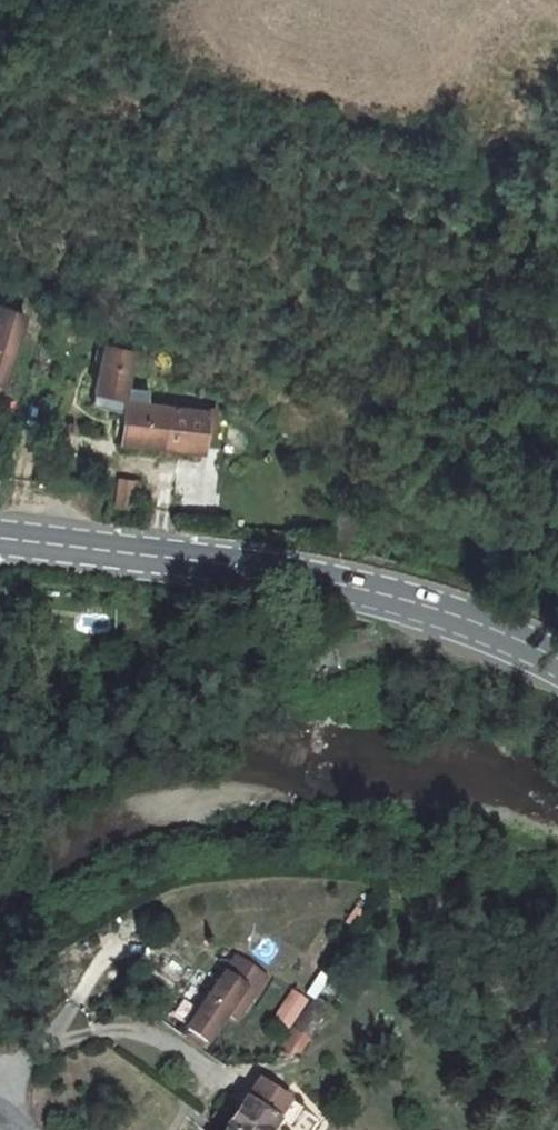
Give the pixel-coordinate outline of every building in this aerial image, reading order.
[(3,385),(25,316),(0,308),(0,384),(3,385)] [(122,443),(163,448),(167,410),(148,407),(150,391),(125,388),(133,353),(106,347),(95,393),(128,400),(122,443)] [(207,414),(167,410),(163,448),(203,453),(205,437),(207,414)] [(216,415),(207,414),(205,437),(214,438),(216,415)] [(131,510),(134,483),(118,480),(114,508),(131,510)] [(198,1014),(187,1032),(189,1034),(187,1037),(202,1047),(205,1044),(207,1046),(227,1015),(236,1021),(264,979),(235,959),(206,1002),(198,1014)] [(335,1018),(356,987),(334,969),(312,1001),(330,1014),(335,1018)] [(286,998),(294,987),(283,979),(275,990),(286,998)] [(302,1010),(269,987),(253,1012),(285,1035),(302,1010)] [(193,1010),(198,1014),(206,1002),(201,998),(193,1010)] [(309,1043),(330,1014),(312,1001),(291,1030),(308,1042),(309,1043)] [(304,1047),(308,1042),(291,1030),(279,1048),(292,1055),(294,1057),(303,1045),(304,1047)] [(301,1110),(259,1083),(257,1083),(244,1103),(226,1129),(273,1129),(276,1125),(280,1119),(290,1126),(301,1110)]
